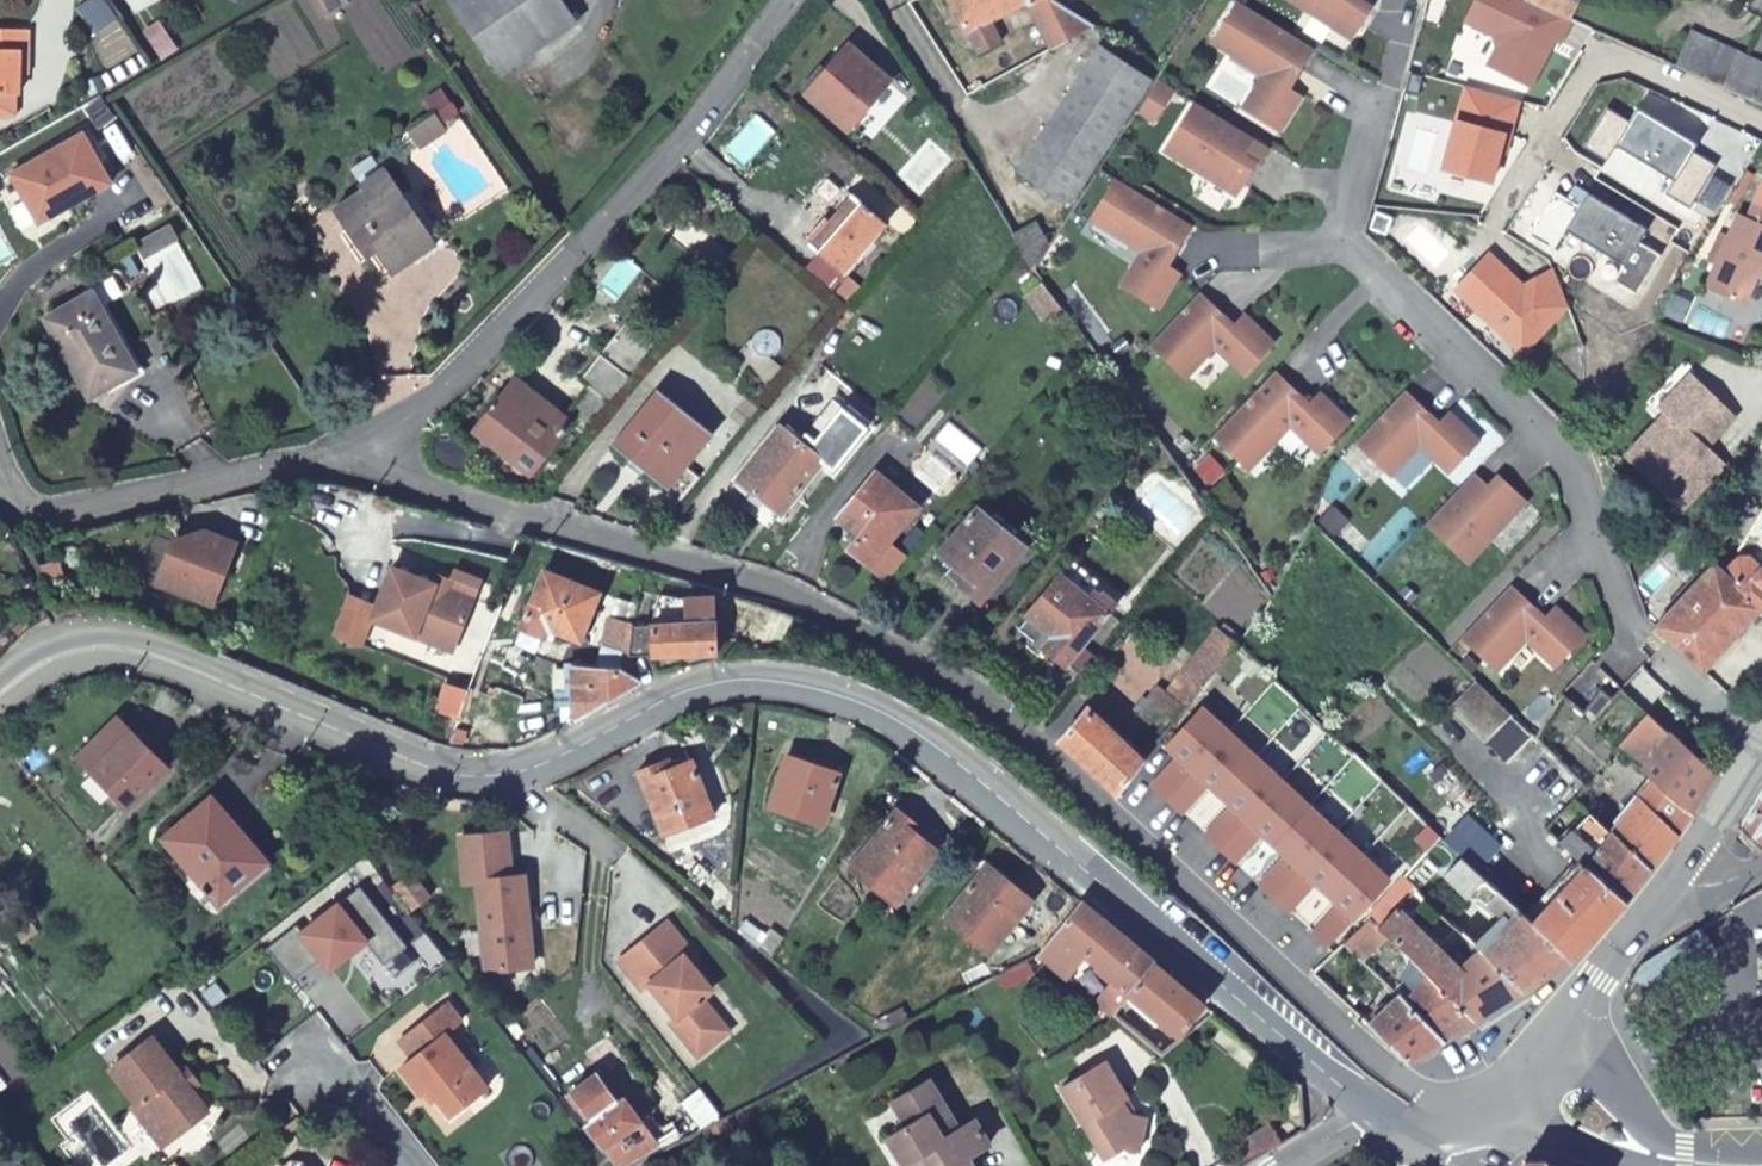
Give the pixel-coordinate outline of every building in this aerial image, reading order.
[(497,78),(574,25),(558,0),(447,0),(497,78)] [(967,34),(969,33),(981,56),(1002,45),(989,22),(1028,1),(1031,7),(1032,6),(1053,46),(1091,25),(1052,0),(949,0),(967,34)] [(1277,128),(1300,91),(1283,80),(1294,61),(1301,66),(1314,44),(1242,0),(1234,0),(1211,37),(1264,70),(1242,106),(1277,128)] [(1351,35),(1371,4),(1365,0),(1297,0),(1351,35)] [(1467,20),(1493,34),(1497,47),(1488,64),(1528,85),(1547,48),(1542,45),(1547,35),(1558,41),(1569,18),(1567,17),(1530,0),(1478,0),(1467,20)] [(1567,17),(1575,0),(1530,0),(1567,17)] [(1688,31),(1673,64),(1708,81),(1721,46),(1688,31)] [(23,61),(31,61),(32,37),(0,37),(0,100),(22,100),(23,61)] [(1096,44),(1014,173),(1068,206),(1150,77),(1096,44)] [(887,79),(849,46),(829,70),(831,73),(812,96),(846,126),(887,79)] [(1721,46),(1708,81),(1730,90),(1747,57),(1721,46)] [(1761,105),(1761,64),(1747,57),(1730,90),(1761,105)] [(1155,77),(1136,107),(1152,117),(1171,87),(1155,77)] [(1517,99),(1465,84),(1442,167),(1489,180),(1497,149),(1501,133),(1507,135),(1517,99)] [(1192,97),(1163,145),(1237,191),(1256,160),(1243,152),(1254,134),(1192,97)] [(1692,150),(1696,143),(1637,106),(1629,120),(1606,106),(1582,145),(1606,160),(1616,144),(1673,179),(1664,193),(1689,208),(1716,164),(1692,150)] [(1507,135),(1501,133),(1497,149),(1503,150),(1507,135)] [(85,150),(15,193),(45,240),(114,197),(85,150)] [(370,247),(394,280),(415,267),(409,254),(431,238),(391,182),(384,173),(361,190),(364,194),(335,216),(361,254),(370,247)] [(1179,242),(1191,221),(1113,173),(1089,213),(1141,246),(1120,282),(1155,304),(1178,268),(1161,257),(1173,238),(1179,242)] [(1637,241),(1645,228),(1586,191),(1577,204),(1554,190),(1528,233),(1551,249),(1563,229),(1621,264),(1612,279),(1635,294),(1659,255),(1637,241)] [(886,222),(853,195),(830,222),(839,229),(820,253),(843,273),(886,222)] [(1754,201),(1746,217),(1737,213),(1704,286),(1743,303),(1755,276),(1760,266),(1761,267),(1761,204),(1754,201)] [(1019,246),(1025,255),(1034,270),(1050,245),(1029,232),(1019,246)] [(172,237),(140,255),(148,268),(180,249),(172,237)] [(1487,252),(1455,286),(1520,351),(1566,303),(1551,269),(1517,287),(1511,282),(1514,278),(1487,252)] [(1061,307),(1041,281),(1026,293),(1045,319),(1061,307)] [(1199,288),(1136,355),(1171,387),(1214,342),(1244,371),(1273,340),(1241,311),(1228,325),(1211,310),(1217,306),(1199,288)] [(56,321),(97,400),(141,376),(100,298),(56,321)] [(1645,400),(1655,411),(1690,375),(1695,369),(1685,359),(1645,400)] [(1275,367),(1212,433),(1247,467),(1290,421),(1320,449),(1349,419),(1317,390),(1303,405),(1288,390),(1293,384),(1275,367)] [(1690,375),(1655,411),(1661,417),(1626,456),(1631,460),(1683,508),(1723,464),(1705,446),(1733,415),(1690,375)] [(569,424),(515,381),(476,428),(530,472),(569,424)] [(1404,386),(1353,439),(1389,472),(1419,440),(1450,469),(1478,438),(1447,409),(1433,423),(1417,408),(1422,403),(1404,386)] [(687,415),(657,391),(613,448),(669,491),(706,444),(680,424),(687,415)] [(867,428),(840,407),(807,449),(780,427),(738,482),(780,515),(822,460),(834,470),(867,428)] [(1424,521),(1466,560),(1525,497),(1499,472),(1488,483),(1474,468),(1424,521)] [(868,566),(917,509),(874,475),(837,519),(858,536),(846,550),(868,566)] [(1026,550),(975,508),(938,552),(968,576),(959,587),(981,605),(1026,550)] [(1734,554),(1720,569),(1758,604),(1761,607),(1761,529),(1756,525),(1739,554),(1734,554)] [(213,607),(238,543),(208,531),(173,545),(158,585),(213,607)] [(1720,569),(1710,558),(1654,619),(1701,664),(1758,604),(1720,569)] [(453,578),(442,574),(439,583),(436,589),(447,594),(450,587),(476,597),(486,571),(462,561),(455,579),(453,578)] [(1072,561),(1060,575),(1088,597),(1095,587),(1099,582),(1072,561)] [(54,567),(36,576),(44,591),(62,583),(54,567)] [(439,583),(396,567),(382,606),(377,618),(455,650),(476,597),(450,587),(447,594),(436,589),(439,583)] [(549,630),(581,641),(599,593),(543,573),(521,629),(546,638),(549,630)] [(1088,597),(1060,575),(1027,618),(1053,638),(1046,646),(1068,664),(1108,612),(1116,603),(1095,587),(1088,597)] [(1556,663),(1584,634),(1553,604),(1544,613),(1539,618),(1523,604),(1528,598),(1510,581),(1460,634),(1494,667),(1525,634),(1556,663)] [(658,595),(651,622),(714,620),(714,598),(686,599),(658,595)] [(357,596),(342,635),(367,645),(377,618),(382,606),(357,596)] [(1544,613),(1528,598),(1523,604),(1539,618),(1544,613)] [(629,655),(634,623),(608,615),(602,647),(629,655)] [(651,622),(634,623),(629,655),(716,654),(714,620),(651,622)] [(1201,686),(1216,668),(1234,645),(1222,634),(1171,696),(1159,686),(1135,714),(1150,725),(1164,716),(1172,722),(1201,686)] [(1609,698),(1619,687),(1592,657),(1563,696),(1583,714),(1603,692),(1609,698)] [(575,720),(637,685),(620,670),(575,669),(575,720)] [(1503,705),(1471,675),(1446,703),(1482,737),(1508,710),(1503,705)] [(1619,687),(1609,698),(1590,719),(1620,743),(1647,712),(1635,701),(1619,687)] [(1149,788),(1162,801),(1225,733),(1199,709),(1164,747),(1181,764),(1178,768),(1174,768),(1170,765),(1149,788)] [(1059,743),(1115,794),(1141,761),(1087,711),(1059,743)] [(1691,812),(1714,775),(1647,712),(1620,743),(1646,765),(1641,771),(1653,781),(1691,812)] [(131,730),(75,785),(111,821),(165,766),(131,730)] [(1225,733),(1162,801),(1178,815),(1199,791),(1195,788),(1195,783),(1198,779),(1217,796),(1253,757),(1225,733)] [(1253,757),(1217,796),(1237,814),(1234,818),(1229,818),(1225,815),(1204,839),(1217,850),(1280,782),(1253,757)] [(669,760),(639,773),(666,836),(715,816),(690,759),(673,766),(669,760)] [(837,775),(786,760),(772,807),(823,822),(837,775)] [(1610,833),(1649,870),(1676,834),(1691,812),(1653,781),(1619,822),(1602,807),(1593,817),(1610,833)] [(1280,782),(1217,850),(1232,865),(1254,841),(1250,838),(1250,833),(1253,829),(1271,845),(1307,807),(1280,782)] [(1761,844),(1761,791),(1738,828),(1757,847),(1761,844)] [(207,798),(160,837),(216,901),(264,860),(246,839),(244,841),(207,798)] [(1307,807),(1271,845),(1290,862),(1287,866),(1282,866),(1278,863),(1257,886),(1271,899),(1334,831),(1307,807)] [(915,826),(895,810),(850,867),(895,902),(936,851),(910,832),(915,826)] [(1464,820),(1443,842),(1459,857),(1473,871),(1494,848),(1464,820)] [(1560,842),(1578,859),(1624,902),(1649,870),(1610,833),(1600,844),(1577,823),(1560,842)] [(1361,856),(1334,831),(1271,899),(1286,913),(1307,889),(1303,886),(1303,881),(1306,877),(1325,894),(1361,856)] [(464,884),(477,883),(486,971),(532,966),(529,932),(527,920),(524,876),(510,877),(506,833),(459,838),(464,884)] [(1387,880),(1361,856),(1325,894),(1343,910),(1339,914),(1334,914),(1331,911),(1309,934),(1325,948),(1387,880)] [(1487,884),(1473,871),(1459,857),(1441,876),(1465,899),(1471,893),(1501,921),(1476,947),(1523,992),(1570,963),(1523,919),(1487,884)] [(1578,859),(1523,919),(1570,963),(1624,902),(1578,859)] [(984,869),(945,920),(989,955),(1029,904),(984,869)] [(409,874),(392,887),(412,912),(429,899),(409,874)] [(1404,878),(1369,918),(1379,928),(1395,911),(1415,888),(1404,878)] [(362,942),(381,966),(405,948),(359,887),(301,932),(294,924),(262,949),(288,982),(318,959),(326,969),(362,942)] [(1153,963),(1079,902),(1037,954),(1061,973),(1079,952),(1085,957),(1114,980),(1104,993),(1096,1002),(1111,1013),(1126,997),(1153,963)] [(1523,992),(1476,947),(1461,932),(1447,945),(1468,965),(1460,974),(1395,911),(1379,928),(1382,931),(1430,977),(1476,1022),(1523,992)] [(1369,918),(1343,943),(1356,956),(1382,931),(1379,928),(1369,918)] [(666,921),(618,961),(642,991),(649,986),(675,1018),(670,1023),(697,1056),(715,1042),(703,1028),(717,1016),(702,998),(712,990),(684,956),(691,951),(666,921)] [(1638,966),(1631,978),(1657,992),(1713,954),(1697,929),(1638,966)] [(1067,978),(1096,1002),(1104,993),(1114,980),(1085,957),(1067,978)] [(1177,1037),(1203,1004),(1153,963),(1126,997),(1177,1037)] [(1404,1003),(1444,1042),(1476,1022),(1430,977),(1404,1003)] [(1369,1013),(1361,1020),(1409,1064),(1444,1042),(1404,1003),(1396,995),(1374,1017),(1369,1013)] [(484,1090),(461,1062),(441,1037),(447,1032),(457,1024),(443,1006),(398,1043),(409,1059),(398,1068),(420,1097),(427,1091),(435,1100),(448,1118),(484,1090)] [(703,1028),(715,1042),(728,1031),(717,1016),(703,1028)] [(441,1037),(461,1062),(467,1057),(447,1032),(441,1037)] [(1163,1055),(1173,1047),(1154,1033),(1146,1043),(1163,1055)] [(176,1072),(178,1070),(151,1037),(111,1069),(136,1103),(133,1106),(165,1147),(208,1111),(189,1087),(176,1072)] [(185,1065),(178,1070),(176,1072),(189,1087),(197,1081),(185,1065)] [(1062,1092),(1106,1162),(1126,1150),(1142,1154),(1146,1133),(1149,1120),(1137,1118),(1129,1116),(1123,1105),(1127,1102),(1104,1065),(1062,1092)] [(570,1093),(591,1119),(582,1127),(613,1165),(624,1165),(670,1129),(661,1119),(652,1127),(641,1114),(638,1116),(622,1096),(614,1102),(593,1076),(570,1093)] [(892,1104),(907,1129),(888,1140),(904,1165),(921,1155),(928,1165),(972,1165),(967,1159),(990,1144),(975,1121),(960,1130),(930,1081),(892,1104)] [(427,1106),(435,1100),(427,1091),(420,1097),(427,1106)] [(699,1103),(667,1120),(676,1136),(707,1118),(699,1103)] [(1282,1145),(1271,1125),(1268,1126),(1234,1147),(1245,1165),(1247,1165),(1282,1145)] [(904,1165),(928,1165),(921,1155),(904,1165)]
